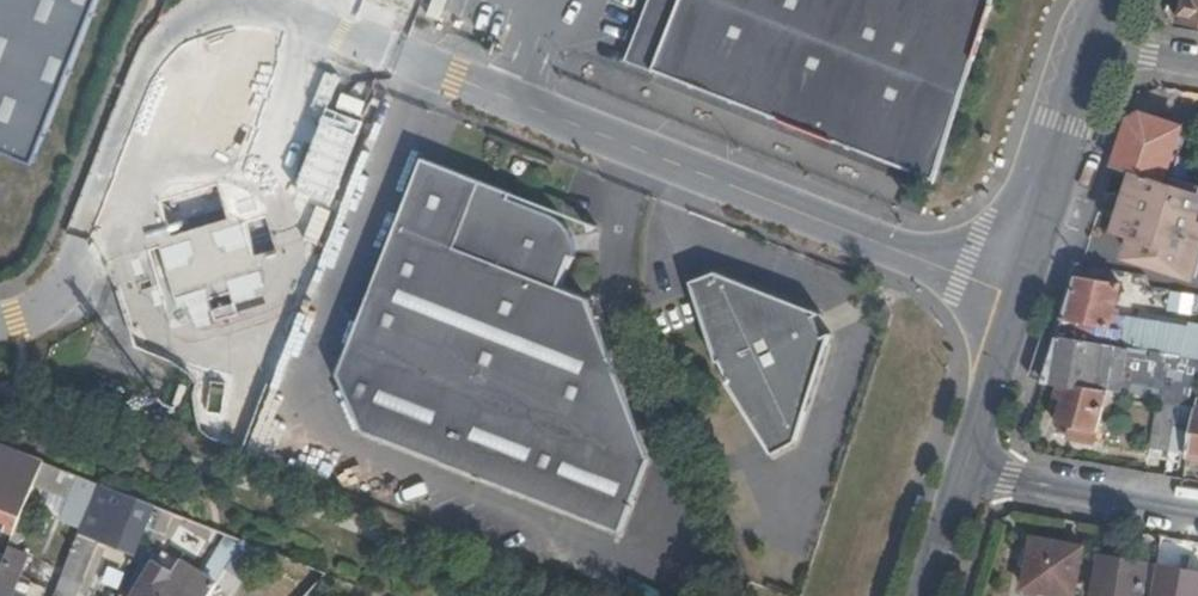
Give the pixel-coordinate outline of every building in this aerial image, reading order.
[(26,154),(36,150),(95,0),(0,0),(0,146),(26,154)] [(652,72),(913,172),(904,195),(921,203),(992,0),(681,0),(652,72)] [(1180,25),(1197,28),(1197,0),(1184,0),(1180,25)] [(342,90),(302,190),(338,204),(377,104),(342,90)] [(1129,120),(1121,142),(1114,166),(1134,172),(1127,194),(1114,233),(1132,239),(1125,260),(1186,281),(1197,241),(1197,192),(1172,184),(1169,184),(1164,182),(1181,128),(1189,130),(1195,114),(1163,103),(1158,119),(1143,114),(1129,120)] [(1178,166),(1189,130),(1181,128),(1164,182),(1169,184),(1172,184),(1178,166)] [(336,377),(361,436),(391,447),(614,532),(645,461),(584,301),(553,289),(565,258),(572,260),(563,237),(563,234),(569,236),(568,232),(560,222),(509,202),(511,195),(421,160),(388,245),(336,377)] [(208,322),(229,319),(246,312),(260,301),(271,286),(278,270),(281,252),(279,230),(269,210),(254,193),(235,182),(213,177),(191,179),(172,187),(156,200),(144,218),(137,237),(137,258),(142,278),(153,296),(169,310),(188,319),(208,322)] [(821,314),(710,273),(685,284),(717,364),(722,362),(728,380),(725,381),(764,458),(793,445),(829,330),(819,336),(812,319),(821,314)] [(1078,276),(1061,326),(1058,336),(1100,343),(1111,345),(1140,350),(1196,360),(1197,360),(1197,330),(1186,328),(1112,314),(1120,284),(1078,276)] [(1100,345),(1057,338),(1048,366),(1043,380),(1059,383),(1092,389),(1095,371),(1103,371),(1103,363),(1097,362),(1100,345)] [(1182,359),(1177,387),(1196,391),(1197,379),(1197,362),(1182,359)] [(1109,391),(1092,389),(1059,383),(1055,395),(1063,397),(1056,420),(1069,424),(1066,438),(1094,445),(1109,391)] [(1169,450),(1177,404),(1159,400),(1152,447),(1169,450)] [(1191,432),(1196,407),(1178,404),(1169,450),(1172,450),(1187,454),(1191,432)] [(1196,407),(1191,432),(1187,454),(1187,456),(1197,458),(1197,408),(1196,407)] [(229,422),(223,440),(246,448),(252,429),(229,422)] [(45,463),(9,450),(0,445),(0,517),(10,521),(5,533),(12,536),(17,525),(18,525),(33,491),(45,463)] [(65,475),(46,468),(38,487),(58,494),(65,475)] [(156,506),(128,496),(119,520),(102,513),(111,490),(100,485),(86,522),(100,528),(97,536),(134,551),(145,531),(146,532),(156,506)] [(95,542),(97,536),(100,528),(86,522),(80,536),(92,541),(95,542)] [(1155,534),(1145,533),(1140,563),(1157,566),(1157,565),(1162,535),(1155,534)] [(92,541),(80,536),(56,595),(69,595),(72,588),(69,587),(82,554),(86,555),(92,541)] [(239,551),(242,545),(228,538),(205,575),(220,584),(239,551)] [(1084,547),(1034,538),(1025,586),(1075,595),(1084,547)] [(11,547),(4,566),(0,576),(0,595),(12,595),(29,554),(11,547)] [(205,575),(165,551),(158,563),(175,573),(172,579),(199,595),(212,595),(220,584),(205,575)] [(1140,563),(1120,559),(1121,554),(1102,551),(1094,595),(1151,595),(1157,566),(1140,563)] [(172,579),(175,573),(158,563),(140,595),(199,595),(172,579)] [(1157,566),(1151,595),(1197,595),(1197,572),(1157,565),(1157,566)]
